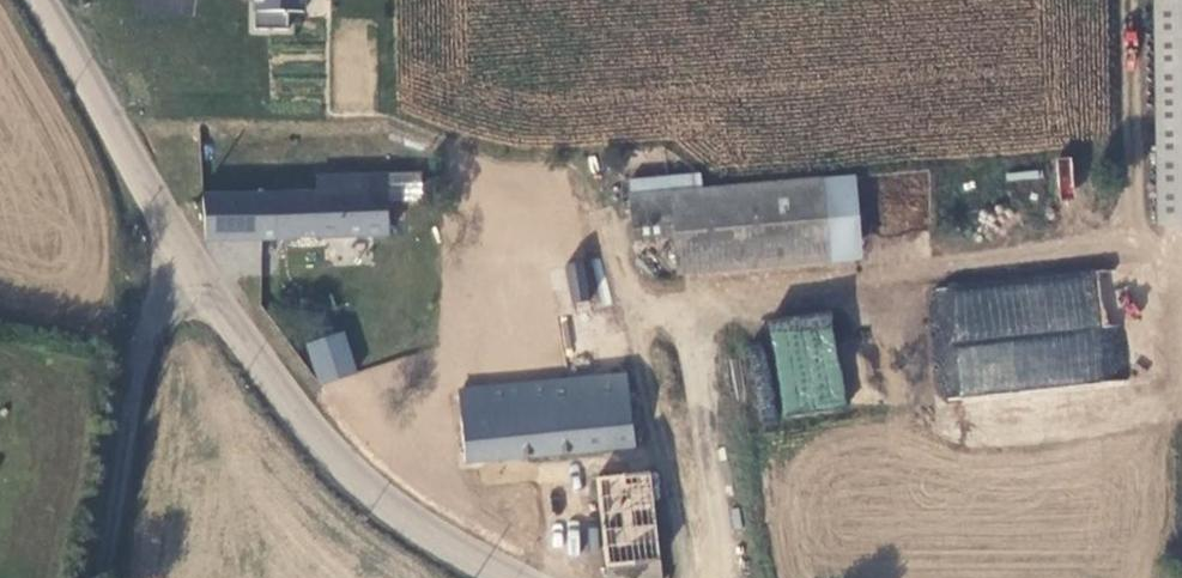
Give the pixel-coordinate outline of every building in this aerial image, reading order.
[(253,26),(287,27),(288,12),(316,12),(317,0),(253,0),(253,26)] [(1153,230),(1181,229),(1181,0),(1150,0),(1153,230)] [(422,173),(388,175),(389,204),(423,203),(422,173)] [(207,243),(391,238),(389,204),(388,175),(317,177),(317,192),(206,194),(207,243)] [(630,181),(632,197),(673,192),(671,177),(630,181)] [(857,177),(824,179),(832,267),(863,265),(857,177)] [(632,197),(631,197),(635,245),(675,242),(679,281),(832,267),(824,179),(673,192),(632,197)] [(578,264),(517,272),(537,372),(564,369),(553,307),(550,292),(570,289),(573,302),(584,299),(578,264)] [(926,292),(940,400),(1127,376),(1112,268),(926,292)] [(608,381),(584,299),(573,302),(570,289),(550,292),(553,307),(564,369),(567,385),(608,381)] [(829,310),(767,321),(785,418),(847,406),(829,310)] [(305,346),(322,389),(358,376),(344,334),(305,346)] [(463,394),(463,412),(468,463),(633,449),(636,462),(610,465),(613,481),(599,483),(612,577),(665,577),(648,430),(633,431),(630,379),(608,381),(567,385),(463,394)] [(463,394),(435,394),(435,412),(463,412),(463,394)] [(347,415),(349,422),(355,424),(362,423),(366,418),(367,411),(362,406),(355,405),(349,409),(347,415)]
